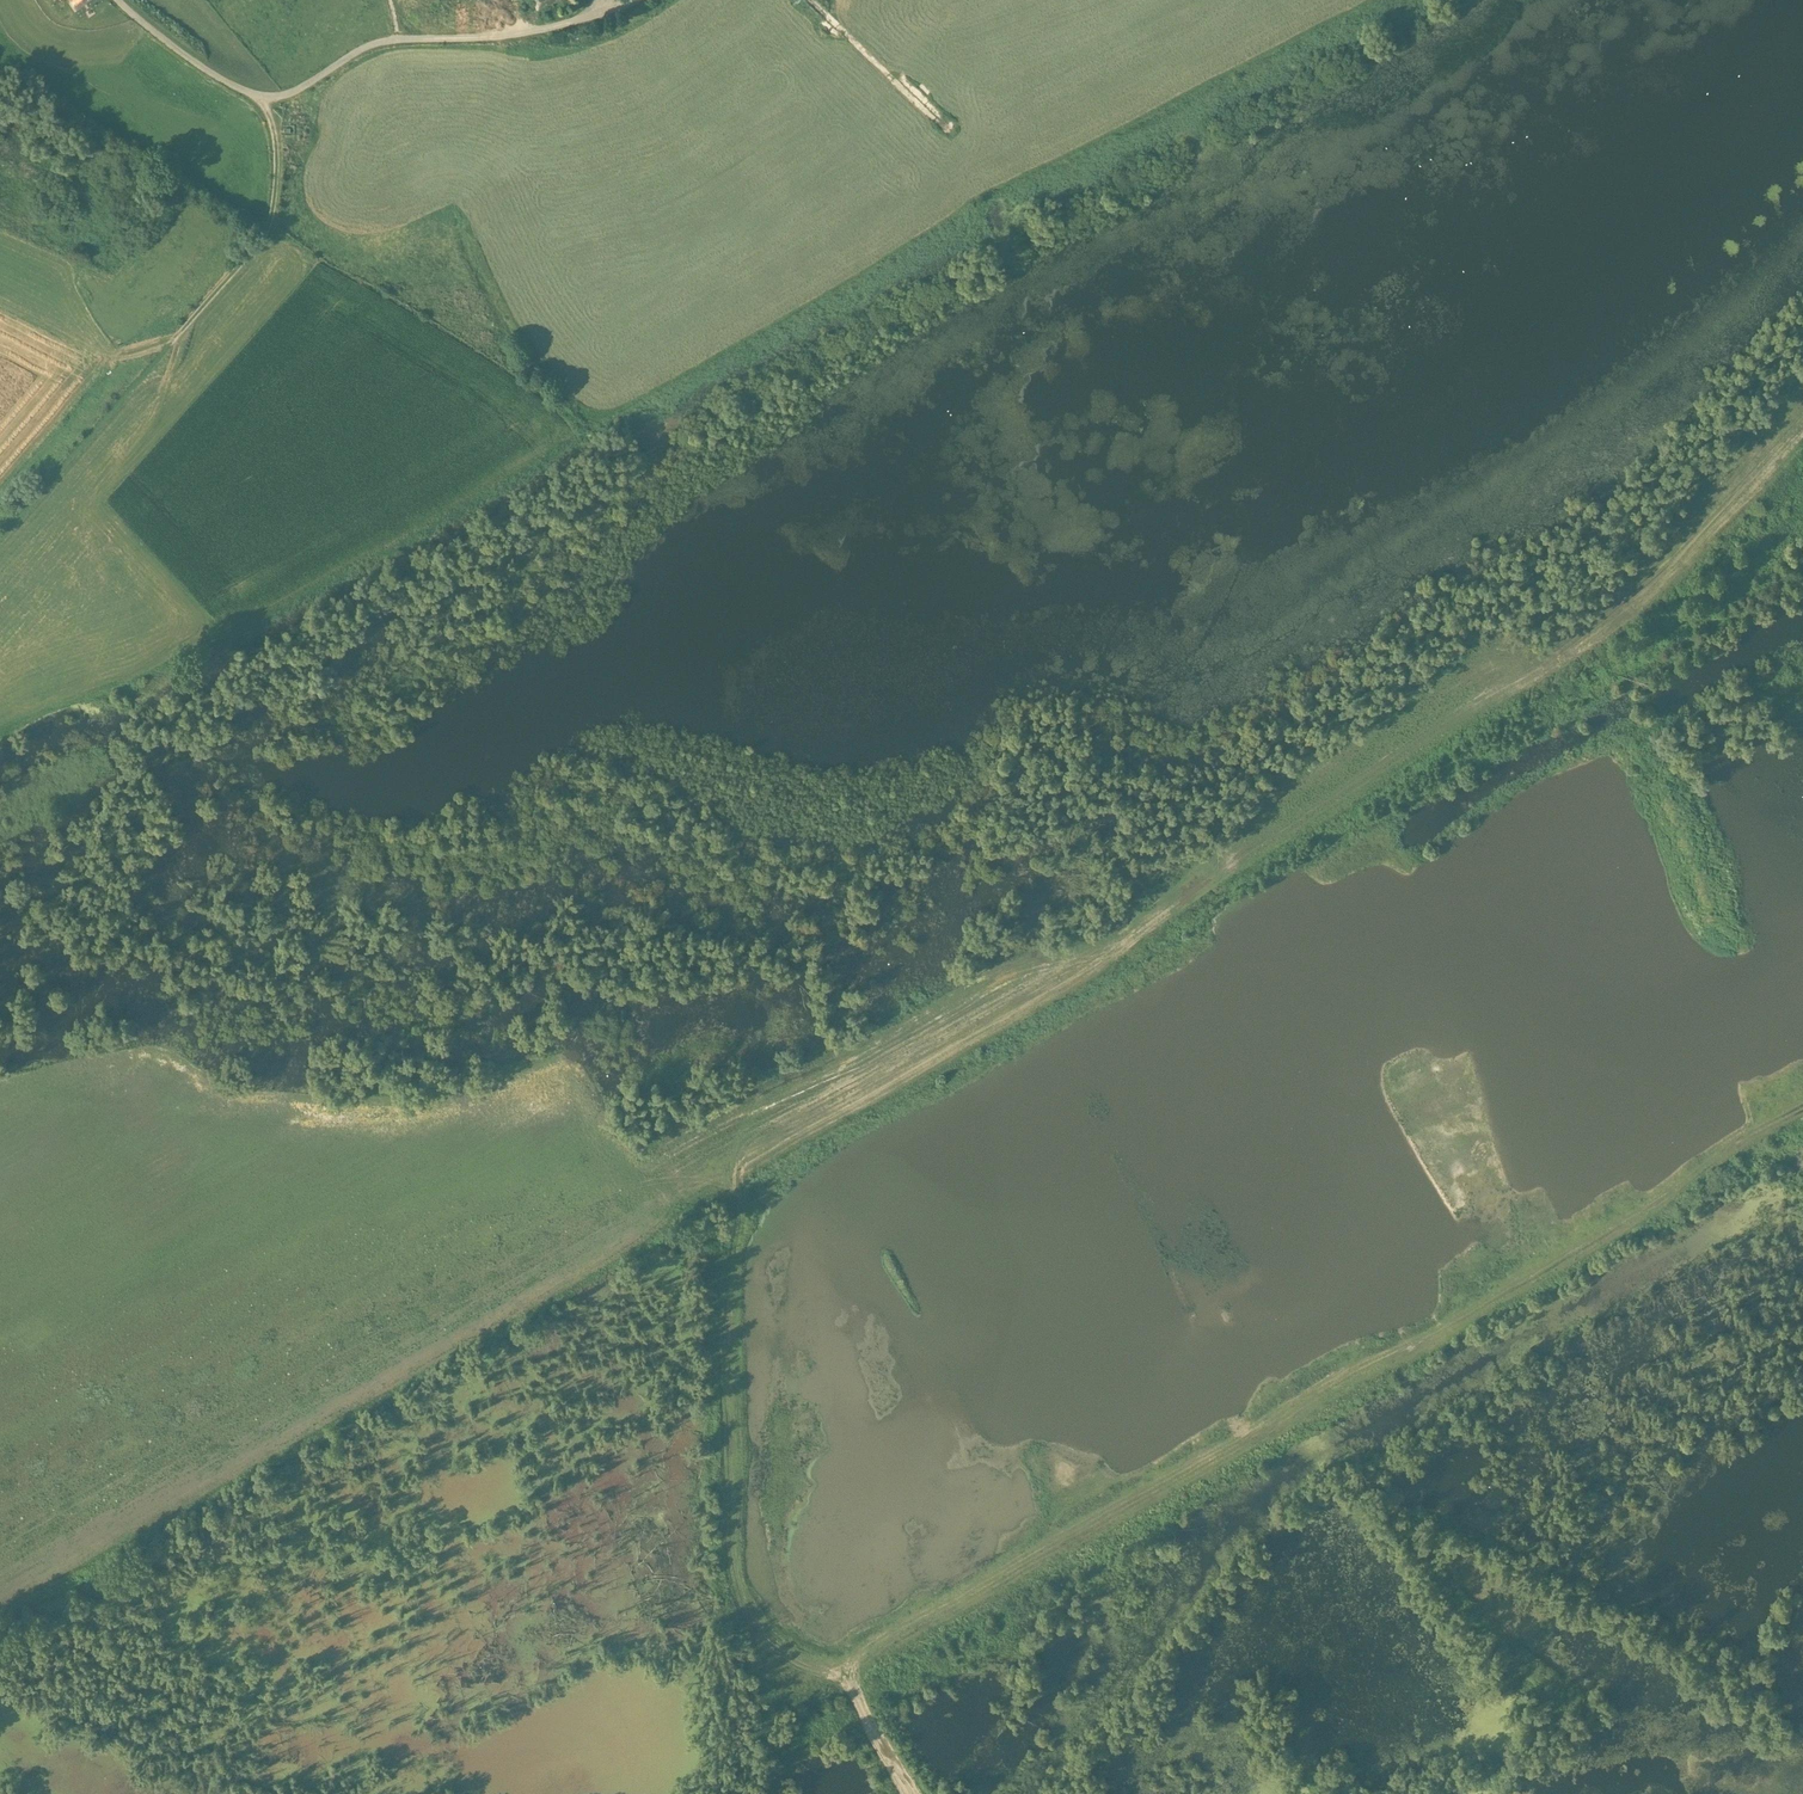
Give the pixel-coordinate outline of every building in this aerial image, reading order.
[(585,1),(584,0),(536,0),(541,15),(548,12),(548,11),(569,3),(570,7),(585,1)] [(1292,1405),(1314,1394),(1310,1387),(1289,1398),(1292,1405)]
